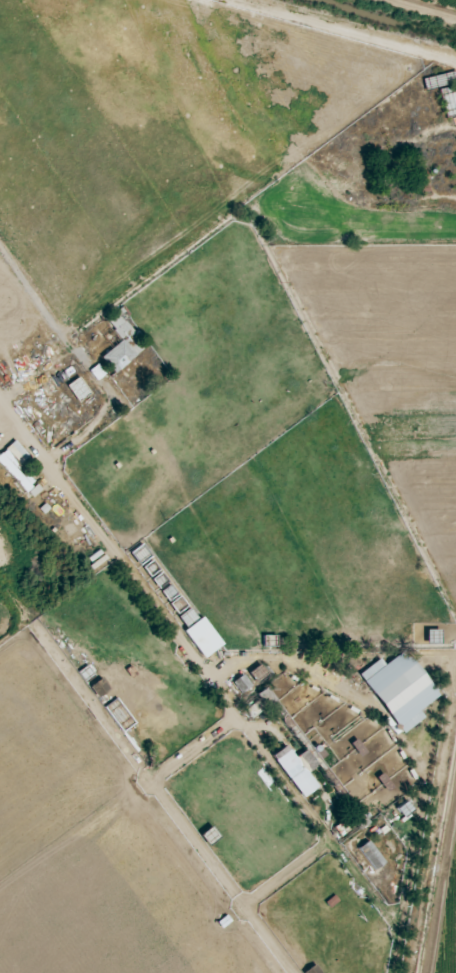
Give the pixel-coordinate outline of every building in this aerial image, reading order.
[(104,320),(121,340),(129,333),(119,321),(121,319),(115,312),(104,320)] [(113,374),(135,356),(121,340),(100,358),(113,374)] [(88,371),(96,381),(105,375),(97,365),(88,371)] [(76,402),(88,395),(78,378),(66,385),(76,402)] [(14,442),(0,454),(0,466),(25,494),(28,492),(29,493),(36,486),(18,466),(28,457),(14,442)] [(201,659),(220,645),(201,618),(182,631),(201,659)] [(437,697),(403,651),(383,666),(379,660),(358,675),(400,735),(423,719),(418,711),(437,697)] [(250,687),(242,675),(230,683),(239,695),(250,687)] [(107,689),(98,681),(90,691),(98,698),(107,689)] [(305,750),(293,759),(284,746),(271,755),(300,799),(315,788),(306,773),(316,766),(305,750)] [(384,864),(366,841),(356,850),(374,872),(384,864)]
